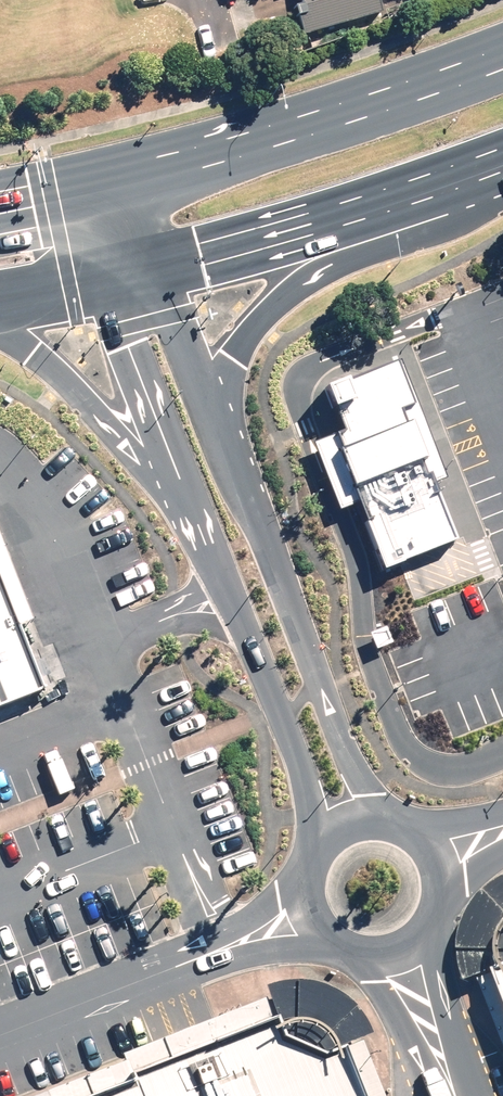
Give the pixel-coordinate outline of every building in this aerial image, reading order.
[(306,8),(299,10),(306,35),(383,12),(380,0),(303,0),(306,8)] [(470,537),(398,355),(324,384),(343,432),(331,437),(384,570),(470,537)] [(45,684),(0,577),(0,704),(45,684)] [(479,918),(502,986),(502,907),(479,918)] [(306,1026),(126,1095),(333,1095),(306,1026)]
